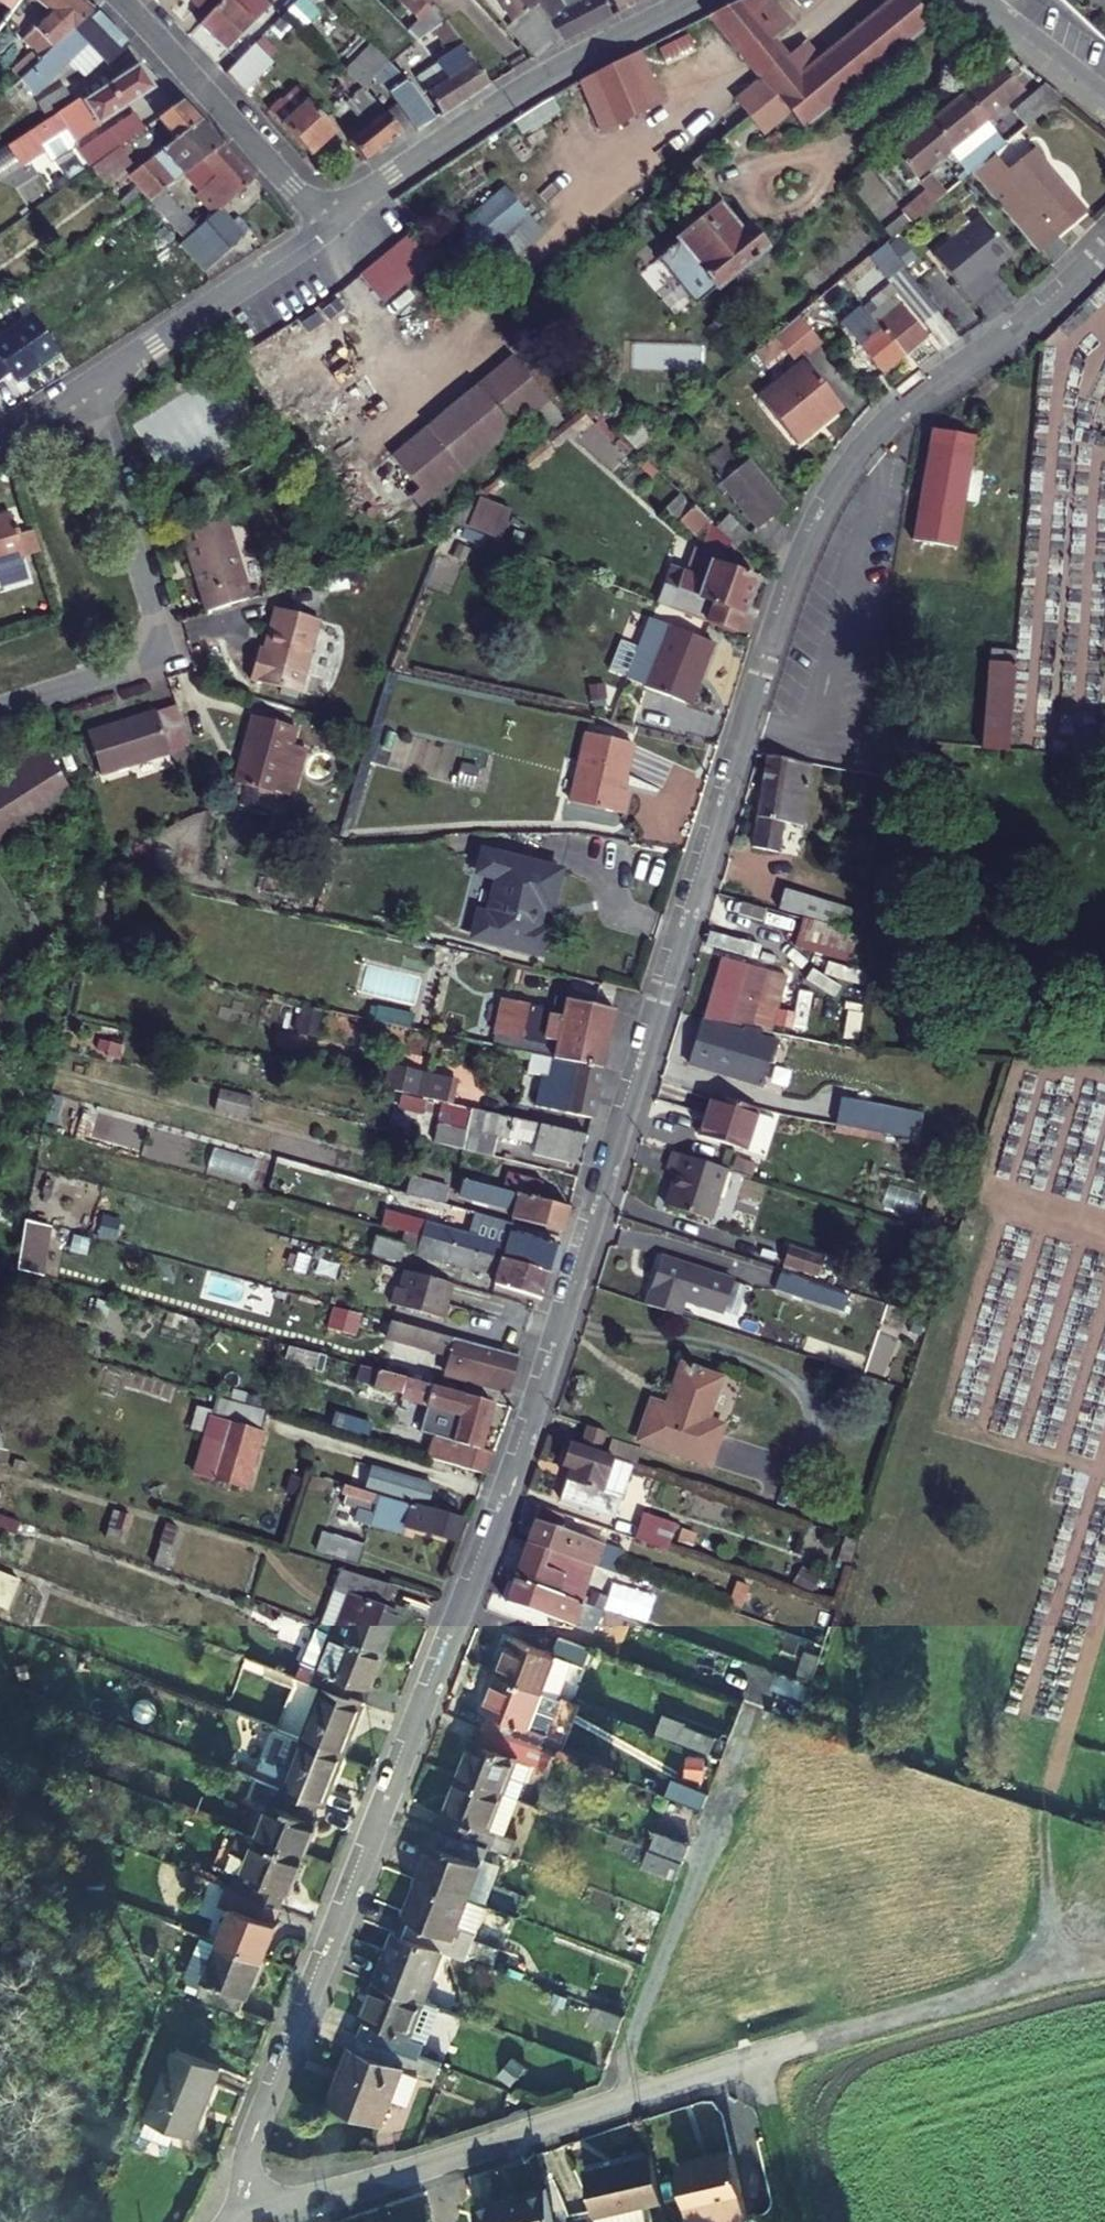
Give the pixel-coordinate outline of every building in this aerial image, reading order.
[(4,19),(18,30),(26,22),(31,10),(20,0),(18,0),(4,19)] [(29,40),(44,52),(93,8),(84,0),(42,0),(54,10),(29,40)] [(208,15),(222,0),(192,0),(208,15)] [(227,48),(255,18),(236,0),(222,0),(208,15),(201,22),(227,48)] [(255,18),(265,9),(255,0),(236,0),(255,18)] [(298,25),(313,11),(302,0),(290,0),(282,9),(298,25)] [(507,23),(535,56),(562,40),(537,0),(503,0),(515,18),(507,23)] [(562,40),(612,13),(604,0),(537,0),(562,40)] [(618,10),(641,0),(612,0),(618,10)] [(920,0),(887,0),(819,57),(799,74),(786,58),(771,40),(739,1),(709,15),(724,33),(760,78),(776,97),(790,113),(804,130),(936,18),(920,0)] [(739,1),(771,40),(791,23),(772,0),(741,0),(739,1)] [(418,21),(438,9),(432,3),(415,19),(418,21)] [(128,43),(93,8),(44,52),(17,77),(31,91),(86,41),(106,62),(128,43)] [(430,27),(446,18),(438,9),(418,21),(415,19),(406,27),(416,36),(430,27)] [(697,22),(715,41),(724,33),(709,15),(697,22)] [(446,18),(430,27),(433,31),(435,29),(449,50),(413,75),(439,114),(489,82),(446,18)] [(272,55),(254,39),(226,70),(236,80),(243,88),(272,55)] [(799,74),(819,57),(806,41),(786,58),(799,74)] [(409,82),(370,43),(348,65),(365,82),(371,77),(386,93),(414,130),(434,117),(409,82)] [(640,50),(578,81),(602,130),(666,100),(640,50)] [(29,132),(39,146),(64,129),(74,141),(152,86),(136,64),(105,84),(103,81),(29,132)] [(950,151),(987,120),(1023,88),(1001,64),(898,154),(919,178),(950,151)] [(360,86),(361,87),(365,82),(348,65),(344,70),(360,86)] [(750,118),(776,97),(760,78),(734,100),(750,118)] [(1043,82),(1012,109),(1028,126),(1058,99),(1061,97),(1043,82)] [(269,109),(281,122),(306,98),(293,85),(269,109)] [(360,86),(345,99),(365,124),(384,110),(361,87),(360,86)] [(198,117),(179,97),(157,114),(175,135),(198,117)] [(776,97),(750,118),(764,135),(790,113),(776,97)] [(281,122),(309,152),(323,139),(335,128),(306,98),(281,122)] [(132,110),(106,128),(118,144),(119,143),(143,124),(132,110)] [(400,130),(384,110),(365,124),(347,138),(364,157),(400,130)] [(219,139),(198,117),(175,135),(160,146),(181,172),(193,165),(219,139)] [(995,156),(1008,144),(987,120),(950,151),(972,175),(995,156)] [(211,213),(219,207),(254,177),(219,139),(193,165),(206,180),(193,191),(211,213)] [(95,161),(107,177),(131,159),(119,143),(118,144),(95,161)] [(0,148),(0,175),(18,165),(6,144),(0,148)] [(173,178),(181,172),(160,146),(152,152),(173,178)] [(158,188),(173,178),(152,152),(126,172),(130,177),(140,190),(145,196),(158,188)] [(972,175),(1039,253),(1086,212),(1034,153),(1010,174),(995,156),(972,175)] [(140,190),(130,177),(116,187),(126,200),(130,197),(140,190)] [(145,196),(201,269),(230,246),(206,217),(191,229),(158,188),(145,196)] [(443,239),(461,262),(524,212),(507,190),(443,239)] [(681,241),(659,259),(702,307),(725,289),(723,286),(771,247),(751,225),(745,230),(722,204),(680,239),(681,241)] [(219,207),(211,213),(206,217),(230,246),(243,236),(219,207)] [(1011,256),(980,219),(956,239),(994,285),(996,283),(989,274),(1011,256)] [(359,275),(386,303),(438,254),(412,226),(359,275)] [(994,285),(956,239),(934,257),(971,303),(994,285)] [(887,283),(903,270),(884,248),(869,261),(887,283)] [(872,300),(879,308),(892,297),(885,289),(872,300)] [(892,297),(879,308),(872,300),(864,307),(870,315),(903,354),(925,335),(892,297)] [(32,314),(0,336),(0,360),(11,375),(15,382),(59,353),(32,314)] [(803,315),(772,331),(787,361),(818,346),(803,315)] [(903,354),(870,315),(848,332),(881,372),(903,354)] [(456,404),(394,455),(429,498),(551,399),(515,355),(456,404)] [(0,360),(0,383),(11,375),(0,360)] [(839,402),(803,360),(757,398),(794,440),(839,402)] [(933,428),(915,542),(958,548),(976,434),(933,428)] [(734,462),(719,473),(724,480),(739,469),(734,462)] [(739,469),(724,480),(720,484),(754,527),(783,505),(748,462),(739,469)] [(480,493),(466,526),(498,539),(512,507),(480,493)] [(716,525),(699,508),(685,521),(702,538),(716,525)] [(0,516),(0,562),(24,556),(17,533),(10,513),(0,516)] [(209,609),(252,596),(226,514),(183,527),(209,609)] [(750,535),(732,515),(718,527),(737,546),(750,535)] [(673,566),(658,603),(708,623),(735,633),(743,611),(746,613),(756,580),(726,568),(739,548),(737,546),(718,527),(704,550),(699,547),(692,560),(688,572),(673,566)] [(17,533),(24,556),(37,551),(31,529),(17,533)] [(250,678),(265,683),(299,693),(319,619),(275,607),(261,657),(257,656),(250,678)] [(716,643),(653,617),(629,678),(647,685),(646,687),(686,703),(699,670),(705,673),(716,643)] [(1008,749),(1016,651),(991,649),(983,747),(1008,749)] [(190,746),(176,703),(156,710),(171,752),(190,746)] [(171,754),(171,752),(156,710),(88,732),(103,775),(171,754)] [(294,741),(298,725),(252,713),(236,781),(280,793),(281,789),(296,794),(308,746),(294,741)] [(589,731),(574,801),(625,812),(630,790),(624,789),(635,743),(589,731)] [(45,747),(17,766),(19,770),(0,782),(0,841),(75,793),(45,747)] [(762,792),(809,797),(813,767),(768,759),(762,792)] [(778,849),(783,824),(803,829),(809,797),(762,792),(752,844),(778,849)] [(512,949),(530,865),(480,853),(475,875),(494,880),(485,920),(476,918),(471,939),(512,949)] [(530,865),(512,949),(540,955),(545,934),(533,931),(538,908),(550,911),(558,872),(530,865)] [(790,912),(793,890),(788,889),(781,909),(790,912)] [(854,931),(860,909),(793,890),(790,912),(854,931)] [(797,948),(852,963),(859,934),(806,920),(797,948)] [(718,987),(764,1000),(772,970),(725,958),(717,987),(718,987)] [(708,1019),(758,1027),(764,1000),(718,987),(708,1019)] [(613,1007),(597,1004),(564,996),(561,1015),(550,1012),(551,1006),(501,996),(497,1014),(607,1039),(613,1007)] [(491,1044),(553,1058),(602,1066),(607,1039),(497,1014),(491,1044)] [(778,1042),(768,1038),(769,1029),(758,1027),(708,1019),(706,1018),(704,1021),(693,1049),(770,1068),(778,1042)] [(770,1068),(693,1049),(689,1060),(765,1083),(770,1068)] [(591,1118),(602,1066),(553,1058),(548,1077),(539,1076),(534,1107),(591,1118)] [(451,1104),(455,1080),(389,1066),(384,1089),(412,1095),(441,1101),(451,1104)] [(881,1085),(849,1078),(848,1081),(881,1087),(881,1085)] [(881,1087),(848,1081),(840,1118),(893,1129),(899,1104),(878,1098),(881,1087)] [(219,1088),(213,1109),(251,1120),(257,1098),(219,1088)] [(704,1125),(752,1137),(760,1099),(713,1089),(704,1125)] [(431,1141),(438,1142),(451,1104),(441,1101),(431,1141)] [(484,1128),(488,1112),(451,1104),(438,1142),(461,1149),(467,1127),(489,1133),(490,1130),(484,1128)] [(490,1130),(489,1133),(536,1144),(533,1154),(580,1164),(588,1135),(488,1112),(484,1128),(490,1130)] [(752,1137),(704,1125),(703,1131),(751,1143),(752,1137)] [(675,1211),(719,1223),(734,1172),(679,1156),(673,1173),(685,1176),(675,1211)] [(503,1188),(536,1197),(541,1180),(507,1171),(503,1188)] [(440,1203),(445,1184),(409,1175),(404,1193),(440,1203)] [(492,1199),(487,1197),(490,1184),(467,1178),(462,1196),(491,1205),(492,1199)] [(733,1205),(754,1213),(765,1188),(744,1179),(733,1205)] [(492,1199),(491,1205),(513,1211),(510,1219),(562,1233),(569,1207),(536,1197),(503,1188),(490,1184),(487,1197),(492,1199)] [(50,1231),(25,1226),(16,1274),(41,1280),(50,1231)] [(507,1248),(447,1231),(445,1242),(551,1273),(559,1248),(511,1234),(507,1248)] [(542,1299),(551,1273),(445,1242),(423,1236),(419,1253),(497,1276),(495,1284),(542,1299)] [(788,1245),(784,1261),(818,1271),(822,1258),(788,1245)] [(683,1299),(722,1311),(731,1281),(661,1259),(646,1306),(679,1316),(683,1299)] [(812,1298),(817,1283),(780,1272),(775,1287),(812,1298)] [(455,1287),(410,1274),(405,1290),(399,1288),(394,1307),(445,1322),(455,1287)] [(331,1308),(328,1327),(355,1331),(358,1312),(331,1308)] [(518,1358),(391,1322),(389,1329),(396,1332),(394,1337),(451,1353),(445,1372),(509,1390),(518,1358)] [(651,1400),(639,1440),(710,1463),(722,1423),(707,1418),(721,1376),(681,1364),(667,1405),(651,1400)] [(429,1461),(486,1478),(493,1452),(482,1449),(493,1405),(416,1382),(411,1401),(427,1405),(426,1408),(461,1418),(455,1442),(436,1438),(429,1461)] [(243,1489),(266,1413),(233,1403),(217,1398),(206,1435),(221,1440),(218,1449),(209,1479),(243,1489)] [(606,1432),(588,1426),(582,1446),(601,1452),(606,1432)] [(582,1446),(572,1443),(564,1465),(573,1468),(563,1498),(615,1515),(622,1494),(633,1463),(615,1457),(601,1452),(582,1446)] [(370,1466),(362,1491),(375,1494),(424,1509),(431,1484),(370,1466)] [(403,1527),(453,1541),(460,1519),(424,1509),(375,1494),(371,1512),(373,1512),(370,1526),(401,1535),(403,1527)] [(636,1539),(647,1506),(644,1505),(633,1538),(636,1539)] [(676,1515),(647,1506),(636,1539),(665,1548),(676,1515)] [(594,1565),(604,1568),(611,1546),(558,1528),(562,1515),(537,1507),(526,1542),(594,1565)] [(162,1522),(154,1563),(169,1566),(177,1525),(162,1522)] [(320,1529),(313,1550),(354,1564),(361,1543),(320,1529)] [(627,1543),(613,1539),(611,1546),(604,1568),(617,1573),(627,1543)] [(514,1579),(583,1602),(594,1565),(526,1542),(514,1579)] [(397,1615),(382,1610),(391,1586),(336,1569),(315,1626),(382,1652),(397,1615)] [(575,1627),(576,1624),(596,1630),(604,1609),(583,1602),(514,1579),(507,1601),(575,1627)] [(351,1679),(368,1685),(382,1652),(315,1626),(294,1679),(307,1683),(322,1690),(344,1698),(351,1679)] [(554,1653),(513,1637),(498,1674),(545,1691),(558,1656),(585,1666),(592,1648),(591,1648),(559,1637),(554,1653)] [(498,1674),(486,1708),(493,1710),(532,1725),(545,1691),(498,1674)] [(344,1698),(322,1690),(302,1739),(342,1755),(362,1705),(344,1698)] [(532,1725),(493,1710),(487,1727),(542,1748),(548,1730),(532,1725)] [(715,1738),(685,1726),(680,1740),(710,1751),(715,1738)] [(542,1748),(487,1727),(482,1743),(536,1764),(542,1748)] [(315,1803),(321,1806),(342,1755),(302,1739),(281,1789),(315,1803)] [(536,1764),(482,1743),(473,1739),(459,1776),(522,1801),(536,1764)] [(459,1776),(446,1811),(454,1814),(508,1836),(522,1801),(459,1776)] [(309,1818),(315,1803),(281,1789),(267,1783),(254,1778),(248,1795),(269,1804),(255,1839),(300,1858),(316,1820),(309,1818)] [(488,1848),(502,1853),(508,1836),(454,1814),(447,1831),(488,1848)] [(443,1830),(439,1844),(483,1862),(488,1848),(447,1831),(443,1830)] [(287,1889),(300,1858),(255,1839),(237,1831),(229,1851),(232,1852),(226,1867),(234,1870),(227,1886),(235,1889),(276,1906),(283,1887),(287,1889)] [(687,1847),(654,1834),(648,1850),(681,1864),(687,1847)] [(419,1879),(468,1899),(483,1862),(439,1844),(434,1843),(419,1879)] [(674,1880),(681,1864),(648,1850),(647,1850),(641,1867),(674,1880)] [(273,1925),(269,1923),(276,1906),(235,1889),(227,1886),(225,1885),(207,1878),(193,1913),(221,1924),(214,1943),(258,1961),(273,1925)] [(455,1934),(455,1933),(468,1899),(419,1879),(406,1915),(409,1916),(455,1934)] [(489,1907),(468,1899),(455,1933),(475,1941),(489,1907)] [(443,1947),(449,1949),(455,1934),(409,1916),(403,1931),(443,1947)] [(378,1982),(422,1998),(443,1947),(403,1931),(399,1930),(378,1982)] [(500,1950),(475,1941),(455,1933),(455,1934),(449,1949),(493,1967),(500,1950)] [(258,1961),(214,1943),(197,1936),(181,1976),(184,1983),(196,1988),(194,1994),(234,2012),(241,1995),(244,1996),(258,1961)] [(422,1998),(378,1982),(365,2015),(409,2033),(422,1998)] [(409,2033),(426,2038),(438,2005),(422,1998),(409,2033)] [(615,2032),(621,2016),(593,2005),(588,2020),(615,2032)] [(409,2033),(365,2015),(358,2033),(361,2034),(418,2057),(426,2038),(409,2033)] [(330,2101),(382,2122),(391,2097),(407,2103),(425,2059),(418,2057),(361,2034),(355,2048),(351,2047),(330,2101)] [(145,2116),(190,2135),(218,2066),(173,2048),(145,2116)] [(587,2175),(598,2221),(648,2209),(666,2205),(656,2158),(587,2175)] [(681,2170),(691,2214),(693,2221),(752,2221),(746,2201),(736,2158),(681,2170)] [(550,2193),(530,2198),(531,2203),(500,2210),(499,2205),(477,2210),(480,2221),(557,2221),(550,2193)] [(531,2203),(530,2198),(499,2205),(500,2210),(531,2203)] [(648,2209),(599,2221),(600,2221),(651,2221),(648,2209)]
